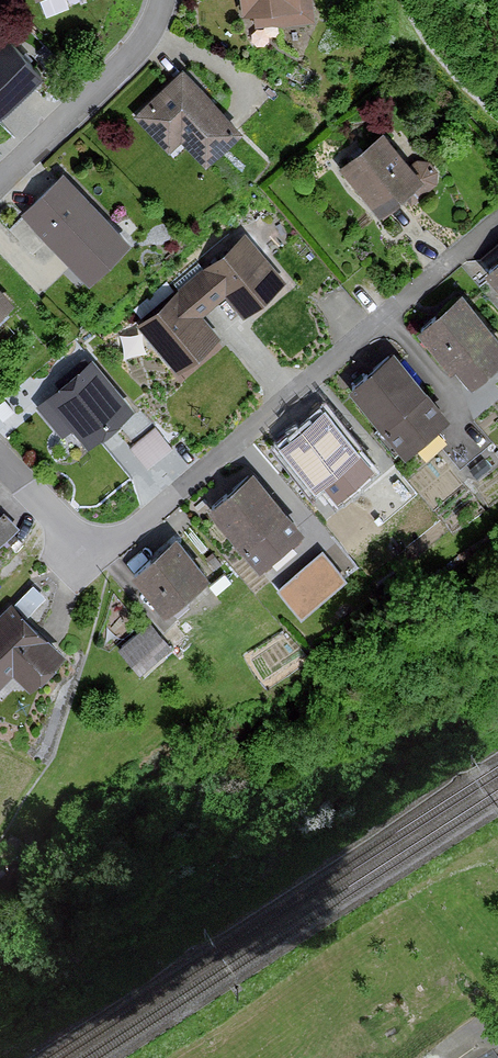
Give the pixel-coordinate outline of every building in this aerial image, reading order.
[(303,0),(243,0),(246,27),(306,21),(303,0)] [(8,48),(0,56),(0,131),(46,86),(8,48)] [(245,140),(182,72),(132,118),(170,158),(182,147),(207,174),(245,140)] [(339,172),(380,221),(425,185),(384,135),(339,172)] [(132,252),(64,179),(21,219),(89,292),(132,252)] [(178,300),(174,296),(136,330),(180,381),(223,344),(203,322),(226,301),(245,323),(288,286),(244,236),(207,269),(210,272),(178,300)] [(487,282),(497,294),(497,272),(487,282)] [(17,311),(0,294),(0,329),(17,311)] [(462,303),(420,339),(456,381),(462,376),(480,398),(497,383),(497,345),(462,303)] [(456,429),(397,361),(352,401),(410,468),(456,429)] [(136,417),(91,363),(35,411),(63,444),(74,435),(91,455),(136,417)] [(361,462),(325,421),(282,459),(318,499),(361,462)] [(171,450),(152,431),(132,451),(151,470),(171,450)] [(305,544),(253,484),(208,523),(261,582),(305,544)] [(3,519),(0,521),(0,553),(18,533),(3,519)] [(321,545),(277,585),(304,614),(347,574),(321,545)] [(213,589),(176,548),(134,586),(171,627),(213,589)] [(13,611),(0,623),(0,699),(16,684),(35,705),(71,671),(13,611)] [(172,660),(150,633),(119,659),(142,685),(172,660)] [(491,1047),(475,1057),(497,1057),(497,1056),(491,1047)]
